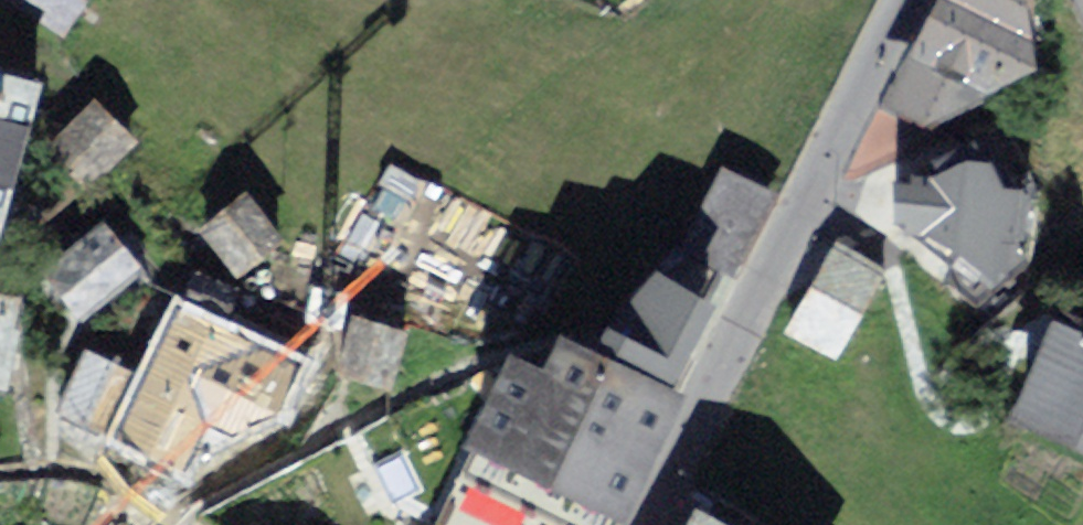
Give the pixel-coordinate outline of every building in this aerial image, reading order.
[(52,35),(73,0),(0,0),(0,4),(52,35)] [(879,105),(923,123),(1028,65),(1021,0),(929,0),(879,105)] [(0,65),(0,218),(40,76),(0,65)] [(126,138),(96,103),(51,141),(81,176),(126,138)] [(1006,143),(971,140),(898,177),(894,224),(951,268),(950,283),(976,308),(1030,261),(1038,184),(1006,143)] [(772,194),(720,167),(678,247),(729,274),(772,194)] [(232,192),(193,223),(224,263),(264,233),(232,192)] [(40,271),(72,312),(130,266),(97,225),(40,271)] [(775,329),(834,361),(887,263),(829,231),(775,329)] [(220,282),(183,269),(170,304),(207,317),(220,282)] [(582,321),(575,337),(673,383),(714,306),(657,269),(600,328),(582,321)] [(0,283),(0,352),(11,285),(0,283)] [(405,330),(344,307),(319,369),(380,393),(405,330)] [(1007,415),(1082,447),(1082,328),(1050,314),(1007,415)] [(201,336),(162,319),(143,362),(182,379),(201,336)] [(498,349),(454,438),(619,520),(682,389),(673,383),(575,337),(555,327),(537,366),(498,349)] [(131,364),(71,341),(44,411),(104,434),(131,364)] [(215,415),(138,378),(106,442),(183,480),(215,415)] [(680,496),(667,524),(737,524),(680,496)]
